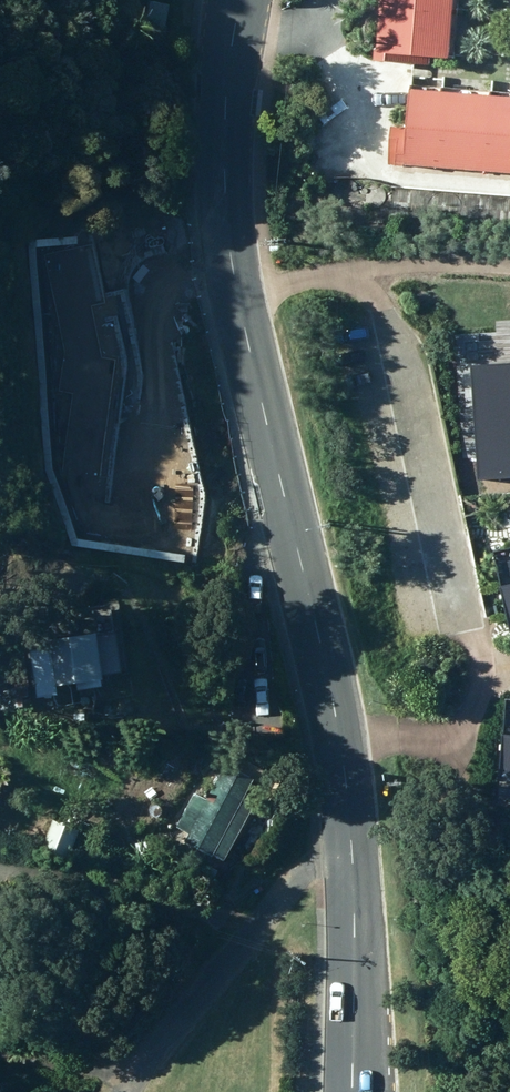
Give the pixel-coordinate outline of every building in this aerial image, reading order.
[(451,0),(375,0),(370,60),(422,64),(422,57),(446,59),(451,0)] [(167,5),(148,2),(144,24),(163,27),(167,5)] [(509,174),(509,98),(406,90),(402,128),(390,127),(386,164),(509,174)] [(509,477),(509,364),(473,366),(478,479),(509,477)] [(498,589),(508,633),(509,632),(509,587),(498,589)] [(124,675),(118,631),(49,641),(53,671),(39,673),(43,695),(59,693),(58,688),(112,680),(111,676),(124,675)] [(500,735),(496,781),(509,783),(509,736),(500,735)] [(257,779),(267,779),(272,771),(268,763),(259,762),(253,770),(257,779)] [(196,795),(181,825),(194,831),(188,844),(216,857),(217,855),(231,862),(260,802),(250,797),(257,781),(227,766),(209,801),(196,795)] [(55,820),(43,849),(72,860),(83,831),(55,820)] [(222,872),(209,866),(208,869),(199,865),(196,872),(204,876),(200,884),(214,890),(222,872)]
